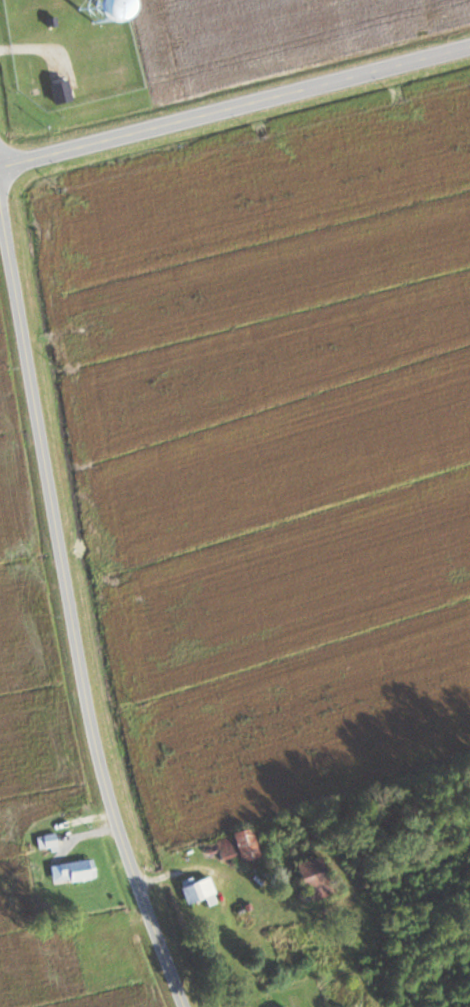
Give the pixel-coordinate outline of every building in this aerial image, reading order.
[(83,18),(101,0),(64,0),(83,18)] [(53,104),(69,100),(64,78),(48,82),(53,104)] [(258,856),(248,826),(229,833),(238,862),(258,856)] [(38,835),(40,849),(56,847),(55,834),(38,835)] [(293,865),(307,903),(331,894),(317,856),(293,865)] [(66,875),(68,883),(94,877),(90,858),(57,865),(59,877),(66,875)] [(179,887),(185,904),(203,897),(206,906),(217,902),(207,876),(179,887)]
